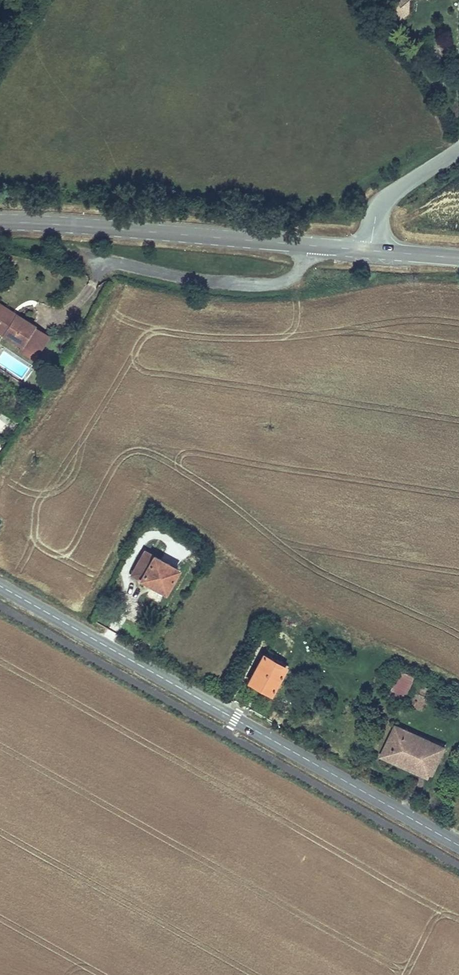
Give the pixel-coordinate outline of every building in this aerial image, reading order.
[(18,344),(15,348),(33,359),(49,333),(33,324),(34,322),(0,301),(0,333),(18,344)] [(129,574),(164,593),(178,567),(143,548),(129,574)] [(244,681),(270,695),(286,665),(261,651),(244,681)] [(400,704),(412,677),(399,671),(387,698),(400,704)] [(422,704),(419,702),(426,688),(417,684),(410,699),(407,698),(404,705),(418,712),(422,704)] [(379,755),(419,773),(434,741),(394,723),(379,755)] [(445,746),(434,741),(419,773),(430,778),(445,746)]
